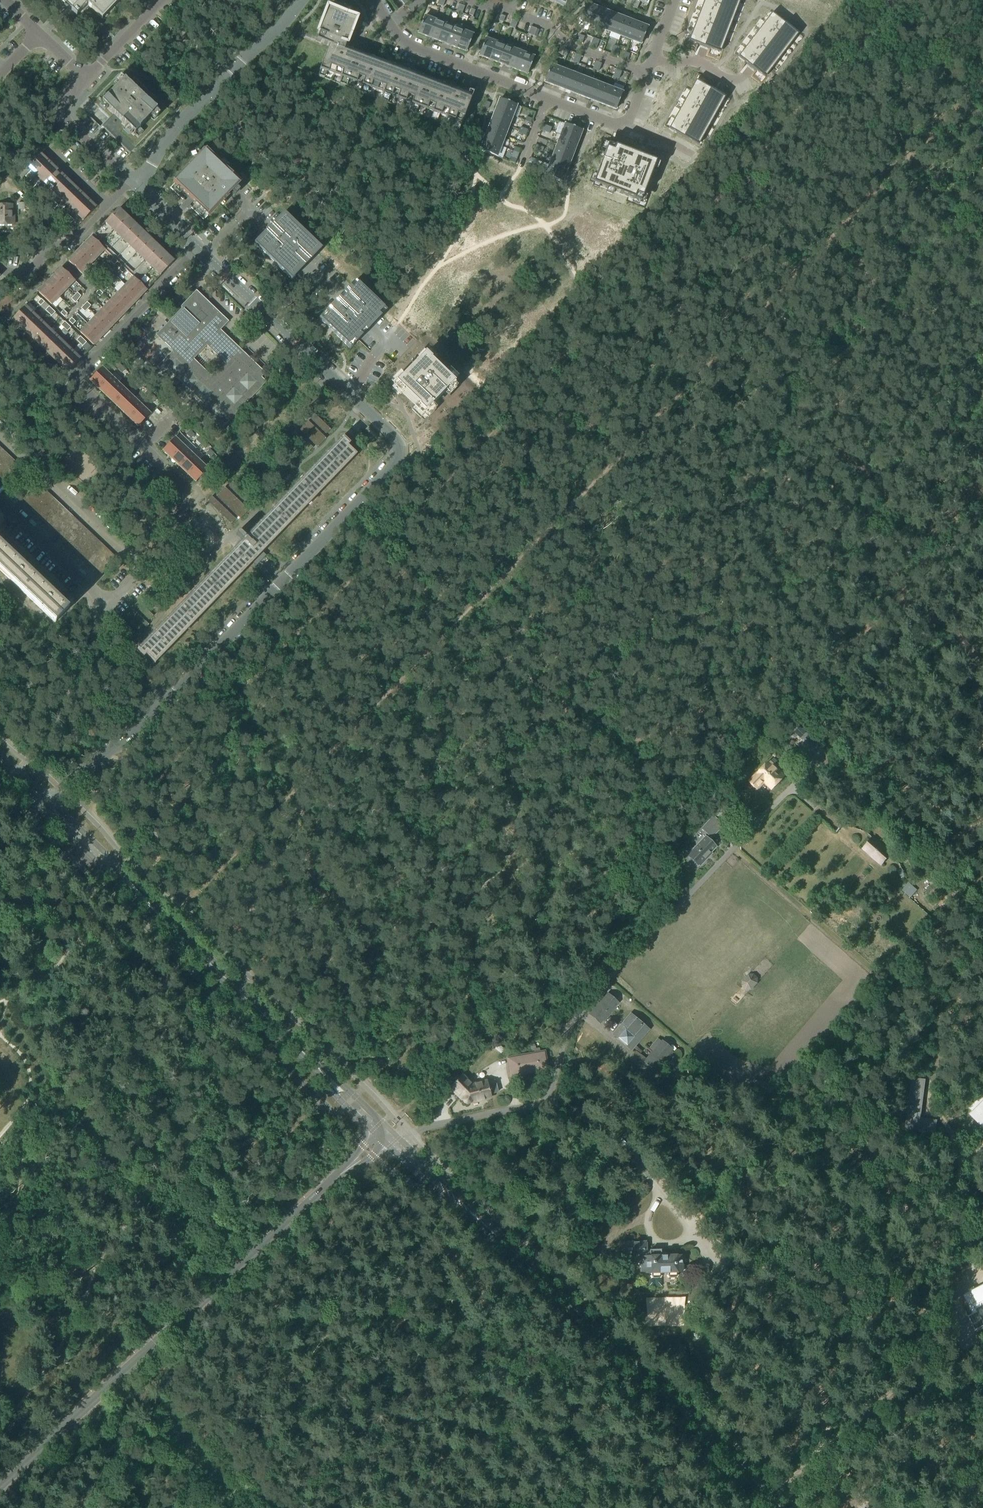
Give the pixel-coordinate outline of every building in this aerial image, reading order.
[(75,7),(82,0),(64,0),(67,2),(64,4),(71,11),(75,7)] [(75,7),(71,11),(77,16),(81,11),(83,12),(89,7),(102,19),(100,17),(116,0),(82,0),(75,7)] [(632,7),(637,9),(640,2),(647,5),(649,0),(635,0),(632,7)] [(687,42),(704,48),(720,54),(739,1),(737,0),(703,0),(687,42)] [(330,44),(318,76),(460,130),(461,130),(475,93),(470,91),(469,95),(460,91),(457,90),(437,82),(428,79),(375,59),(377,53),(380,45),(366,39),(369,32),(365,31),(362,30),(355,27),(360,13),(331,2),(319,33),(321,34),(319,40),(330,44)] [(590,24),(596,8),(586,4),(579,20),(590,24)] [(596,8),(590,24),(600,28),(607,12),(596,8)] [(607,12),(600,28),(610,32),(617,16),(607,12)] [(771,13),(737,58),(751,69),(765,79),(799,34),(771,13)] [(427,37),(434,20),(424,16),(418,33),(427,37)] [(620,36),(627,19),(617,16),(610,32),(620,36)] [(627,19),(620,36),(630,40),(637,23),(627,19)] [(434,20),(427,37),(437,41),(443,24),(434,20)] [(637,23),(630,40),(641,44),(647,27),(637,23)] [(446,44),(453,27),(443,24),(437,41),(446,44)] [(456,48),(466,52),(475,30),(464,26),(462,31),(456,48)] [(453,27),(446,44),(456,48),(462,31),(453,27)] [(489,59),(497,38),(487,34),(479,56),(489,59)] [(498,63),(506,42),(497,38),(489,59),(498,63)] [(506,42),(498,63),(508,67),(516,45),(506,42)] [(517,70),(526,49),(516,45),(508,67),(517,70)] [(526,49),(517,70),(527,74),(536,53),(526,49)] [(554,86),(555,84),(561,68),(551,64),(544,82),(554,86)] [(170,111),(134,77),(125,67),(118,74),(93,100),(84,110),(130,153),(131,152),(170,111)] [(565,90),(565,88),(572,72),(561,68),(555,84),(554,86),(565,90)] [(575,94),(576,92),(582,76),(572,72),(565,88),(565,90),(575,94)] [(585,98),(586,96),(592,80),(582,76),(576,92),(575,94),(585,98)] [(596,102),(596,100),(603,84),(592,80),(586,96),(585,98),(596,102)] [(695,80),(668,129),(699,146),(726,96),(710,88),(695,80)] [(606,106),(607,104),(613,88),(603,84),(596,100),(596,102),(600,103),(606,106)] [(606,106),(616,110),(623,92),(613,88),(607,104),(606,106)] [(496,109),(513,115),(516,106),(500,99),(496,109)] [(492,120),(508,126),(513,115),(496,109),(492,120)] [(504,137),(508,126),(492,120),(488,130),(504,137)] [(561,135),(578,141),(582,131),(565,124),(561,135)] [(484,140),(500,147),(504,137),(488,130),(484,140)] [(574,152),(578,141),(561,135),(557,145),(574,152)] [(497,157),(500,147),(484,140),(480,150),(497,157)] [(607,144),(592,185),(640,203),(655,162),(607,144)] [(553,155),(570,162),(574,152),(557,145),(553,155)] [(191,207),(203,220),(219,204),(242,180),(209,147),(170,188),(183,200),(181,202),(188,210),(191,207)] [(36,175),(48,162),(41,154),(28,168),(36,175)] [(566,171),(570,162),(553,155),(549,165),(566,171)] [(48,162),(36,175),(44,183),(56,169),(48,162)] [(563,179),(566,171),(549,165),(545,176),(562,182),(563,179)] [(56,169),(44,183),(51,190),(64,177),(56,169)] [(51,190),(59,198),(72,185),(64,177),(51,190)] [(72,185),(59,198),(67,205),(80,192),(72,185)] [(80,192),(67,205),(75,213),(88,200),(80,192)] [(88,200),(75,213),(83,221),(96,207),(88,200)] [(12,206),(0,206),(0,225),(14,225),(14,216),(12,216),(12,206)] [(95,233),(91,237),(105,249),(109,254),(113,258),(118,262),(122,266),(125,270),(133,278),(146,290),(160,275),(173,262),(165,255),(157,247),(149,239),(142,232),(134,224),(126,217),(118,209),(105,222),(104,224),(102,226),(95,233)] [(263,234),(256,241),(262,247),(260,250),(266,256),(269,253),(282,265),(279,269),(286,275),(288,272),(294,278),(301,270),(317,254),(319,252),(313,246),(316,243),(290,218),(287,221),(281,215),(279,218),(263,234)] [(91,237),(84,245),(97,257),(105,249),(91,237)] [(84,245),(76,253),(89,265),(97,257),(84,245)] [(76,253),(68,261),(81,274),(89,265),(76,253)] [(110,262),(113,258),(109,254),(105,257),(110,262)] [(54,276),(67,289),(75,281),(61,268),(54,276)] [(54,276),(46,284),(59,297),(67,289),(54,276)] [(133,278),(126,285),(139,298),(146,290),(133,278)] [(38,292),(51,305),(59,297),(46,284),(38,292)] [(335,302),(327,310),(333,317),(330,321),(338,329),(334,334),(347,347),(353,341),(356,343),(381,317),(378,315),(384,309),(358,284),(352,290),(349,287),(335,302)] [(126,285),(118,293),(131,306),(139,298),(126,285)] [(223,342),(216,335),(229,322),(209,303),(208,305),(195,293),(196,291),(180,307),(183,310),(171,323),(169,321),(161,330),(177,346),(161,363),(208,409),(203,413),(221,430),(266,383),(266,382),(265,383),(261,379),(265,374),(239,348),(234,353),(227,346),(230,343),(226,339),(223,342)] [(118,293),(111,301),(124,314),(131,306),(118,293)] [(111,301),(103,309),(116,322),(124,314),(111,301)] [(25,306),(12,319),(20,327),(33,313),(25,306)] [(103,309),(95,317),(109,329),(116,322),(103,309)] [(33,313),(20,327),(28,334),(41,321),(33,313)] [(95,317),(88,325),(101,337),(109,329),(95,317)] [(28,334),(36,342),(49,329),(41,321),(28,334)] [(88,325),(80,333),(94,345),(101,337),(88,325)] [(49,329),(36,342),(44,349),(57,336),(49,329)] [(57,336),(44,349),(52,357),(65,344),(57,336)] [(65,344),(52,357),(60,365),(72,351),(65,344)] [(129,349),(122,357),(135,370),(143,362),(129,349)] [(398,375),(389,383),(393,387),(390,390),(398,399),(402,395),(414,407),(411,411),(419,419),(420,418),(423,421),(425,418),(426,419),(435,410),(434,409),(440,403),(437,400),(443,394),(447,398),(455,389),(451,386),(455,382),(446,374),(443,378),(430,365),(435,360),(424,350),(419,354),(418,354),(410,362),(414,366),(401,378),(398,375)] [(72,351),(60,365),(68,372),(80,359),(72,351)] [(102,368),(90,380),(98,388),(110,376),(106,372),(107,372),(110,375),(115,370),(108,363),(103,368),(105,370),(104,371),(102,368)] [(110,376),(98,388),(106,396),(118,384),(110,376)] [(118,384),(106,396),(114,403),(126,391),(118,384)] [(126,391),(114,403),(122,411),(134,399),(126,391)] [(134,399),(122,411),(130,419),(142,406),(134,399)] [(142,406),(130,419),(138,426),(149,414),(142,406)] [(189,430),(185,435),(190,440),(195,435),(189,430)] [(155,663),(253,562),(252,561),(258,556),(356,455),(347,447),(350,444),(342,437),(344,439),(139,652),(137,650),(136,651),(143,658),(146,655),(155,663)] [(175,439),(163,451),(171,458),(183,446),(175,439)] [(191,454),(183,446),(171,458),(179,466),(191,454)] [(0,461),(0,464),(3,467),(11,458),(7,454),(0,461)] [(191,454),(179,466),(187,474),(199,462),(191,454)] [(11,458),(3,467),(7,471),(15,462),(11,458)] [(15,462),(7,471),(12,475),(20,466),(15,462)] [(199,462),(187,474),(195,481),(207,469),(199,462)] [(20,466),(12,475),(16,479),(24,471),(20,466)] [(0,478),(0,481),(3,484),(12,475),(7,471),(0,478)] [(12,475),(3,484),(8,488),(16,479),(12,475)] [(30,492),(34,496),(42,488),(38,484),(30,492)] [(42,488),(34,496),(38,500),(46,492),(46,491),(42,488)] [(30,492),(21,501),(26,505),(34,496),(30,492)] [(46,492),(38,500),(42,505),(51,496),(46,492)] [(34,496),(26,505),(29,508),(30,509),(38,500),(34,496)] [(51,496),(42,505),(47,509),(55,500),(51,496)] [(38,500),(30,509),(34,513),(42,505),(38,500)] [(55,500),(47,509),(51,513),(60,504),(55,500)] [(60,504),(51,513),(56,517),(64,508),(60,505),(60,504)] [(42,505),(34,513),(39,517),(47,509),(42,505)] [(64,508),(56,517),(60,522),(69,513),(65,509),(64,508)] [(47,509),(39,517),(39,518),(43,522),(51,513),(47,509)] [(8,519),(0,511),(0,527),(8,519)] [(51,513),(43,522),(47,526),(56,517),(51,513)] [(69,513),(60,522),(65,526),(73,517),(69,514),(69,513)] [(56,517),(47,526),(48,526),(51,529),(52,530),(60,522),(56,517)] [(73,517),(65,526),(69,530),(77,521),(74,518),(73,517)] [(77,521),(69,530),(73,534),(82,525),(79,523),(77,521)] [(60,522),(52,530),(53,531),(56,534),(65,526),(60,522)] [(82,525),(73,534),(78,538),(86,529),(84,527),(82,525)] [(65,526),(56,534),(58,536),(61,538),(69,530),(65,526)] [(86,529),(78,538),(82,542),(90,533),(88,532),(86,529)] [(69,530),(61,538),(62,540),(65,542),(73,534),(69,530)] [(236,534),(237,535),(242,540),(244,539),(246,537),(240,532),(239,532),(239,531),(238,532),(237,532),(237,533),(236,533),(236,534)] [(90,533),(82,542),(86,546),(94,537),(93,536),(90,533)] [(73,534),(65,542),(67,544),(69,547),(78,538),(73,534)] [(94,537),(86,546),(91,551),(99,542),(98,540),(94,537)] [(78,538),(69,547),(72,549),(74,551),(82,542),(78,538)] [(82,542),(74,551),(76,553),(78,555),(86,546),(82,542)] [(99,542),(91,551),(95,555),(103,546),(102,545),(99,542)] [(86,546),(78,555),(81,558),(82,559),(91,551),(86,546)] [(103,546),(95,555),(99,559),(108,550),(107,549),(103,546)] [(47,614),(55,622),(58,620),(67,611),(62,606),(0,547),(0,570),(47,614)] [(108,550),(99,559),(103,563),(112,554),(108,550)] [(91,551),(82,559),(86,562),(87,563),(95,555),(91,551)] [(112,554),(103,563),(108,567),(109,567),(117,559),(112,554)] [(95,555),(87,563),(90,567),(91,567),(99,559),(95,555)] [(99,559),(91,567),(95,571),(95,572),(103,563),(99,559)] [(103,563),(95,572),(100,576),(108,567),(103,563)] [(250,664),(255,658),(250,653),(245,659),(250,664)] [(816,745),(810,739),(806,743),(804,741),(799,747),(810,757),(815,752),(812,749),(816,745)] [(780,766),(774,759),(770,763),(758,775),(758,774),(750,781),(758,789),(758,788),(764,781),(771,788),(783,775),(777,770),(780,766)] [(697,845),(687,856),(697,866),(699,864),(700,865),(705,860),(704,859),(716,847),(708,840),(710,838),(722,825),(713,817),(702,829),(705,832),(695,843),(697,845)] [(881,864),(890,854),(874,839),(864,850),(881,864)] [(751,990),(756,983),(756,979),(753,976),(749,976),(743,982),(743,987),(746,990),(751,990)] [(600,1023),(617,1004),(607,995),(590,1014),(600,1023)] [(648,1030),(630,1015),(621,1026),(620,1024),(618,1026),(620,1028),(613,1035),(631,1050),(648,1030)] [(661,1042),(644,1062),(654,1070),(660,1064),(663,1067),(674,1054),(671,1051),(661,1042)] [(510,1077),(548,1070),(545,1051),(506,1058),(510,1077)] [(471,1086),(462,1076),(450,1087),(462,1100),(463,1103),(467,1104),(470,1103),(490,1098),(489,1095),(498,1093),(495,1083),(487,1086),(486,1082),(471,1086)] [(934,1134),(936,1121),(920,1119),(925,1080),(913,1079),(906,1130),(934,1134)] [(982,1097),(970,1108),(974,1112),(971,1115),(982,1127),(982,1097)] [(973,1138),(982,1130),(973,1121),(965,1130),(973,1138)] [(582,1233),(591,1226),(586,1219),(577,1227),(582,1233)] [(646,1253),(646,1243),(627,1243),(627,1257),(643,1257),(643,1264),(641,1265),(641,1272),(647,1272),(647,1274),(651,1274),(651,1275),(653,1278),(659,1278),(661,1275),(661,1273),(668,1273),(668,1275),(670,1278),(675,1278),(677,1274),(677,1273),(682,1273),(681,1256),(661,1256),(661,1250),(650,1251),(650,1252),(646,1253)] [(975,1291),(974,1289),(969,1291),(971,1293),(965,1296),(974,1315),(969,1318),(976,1331),(982,1327),(982,1287),(975,1291)]
